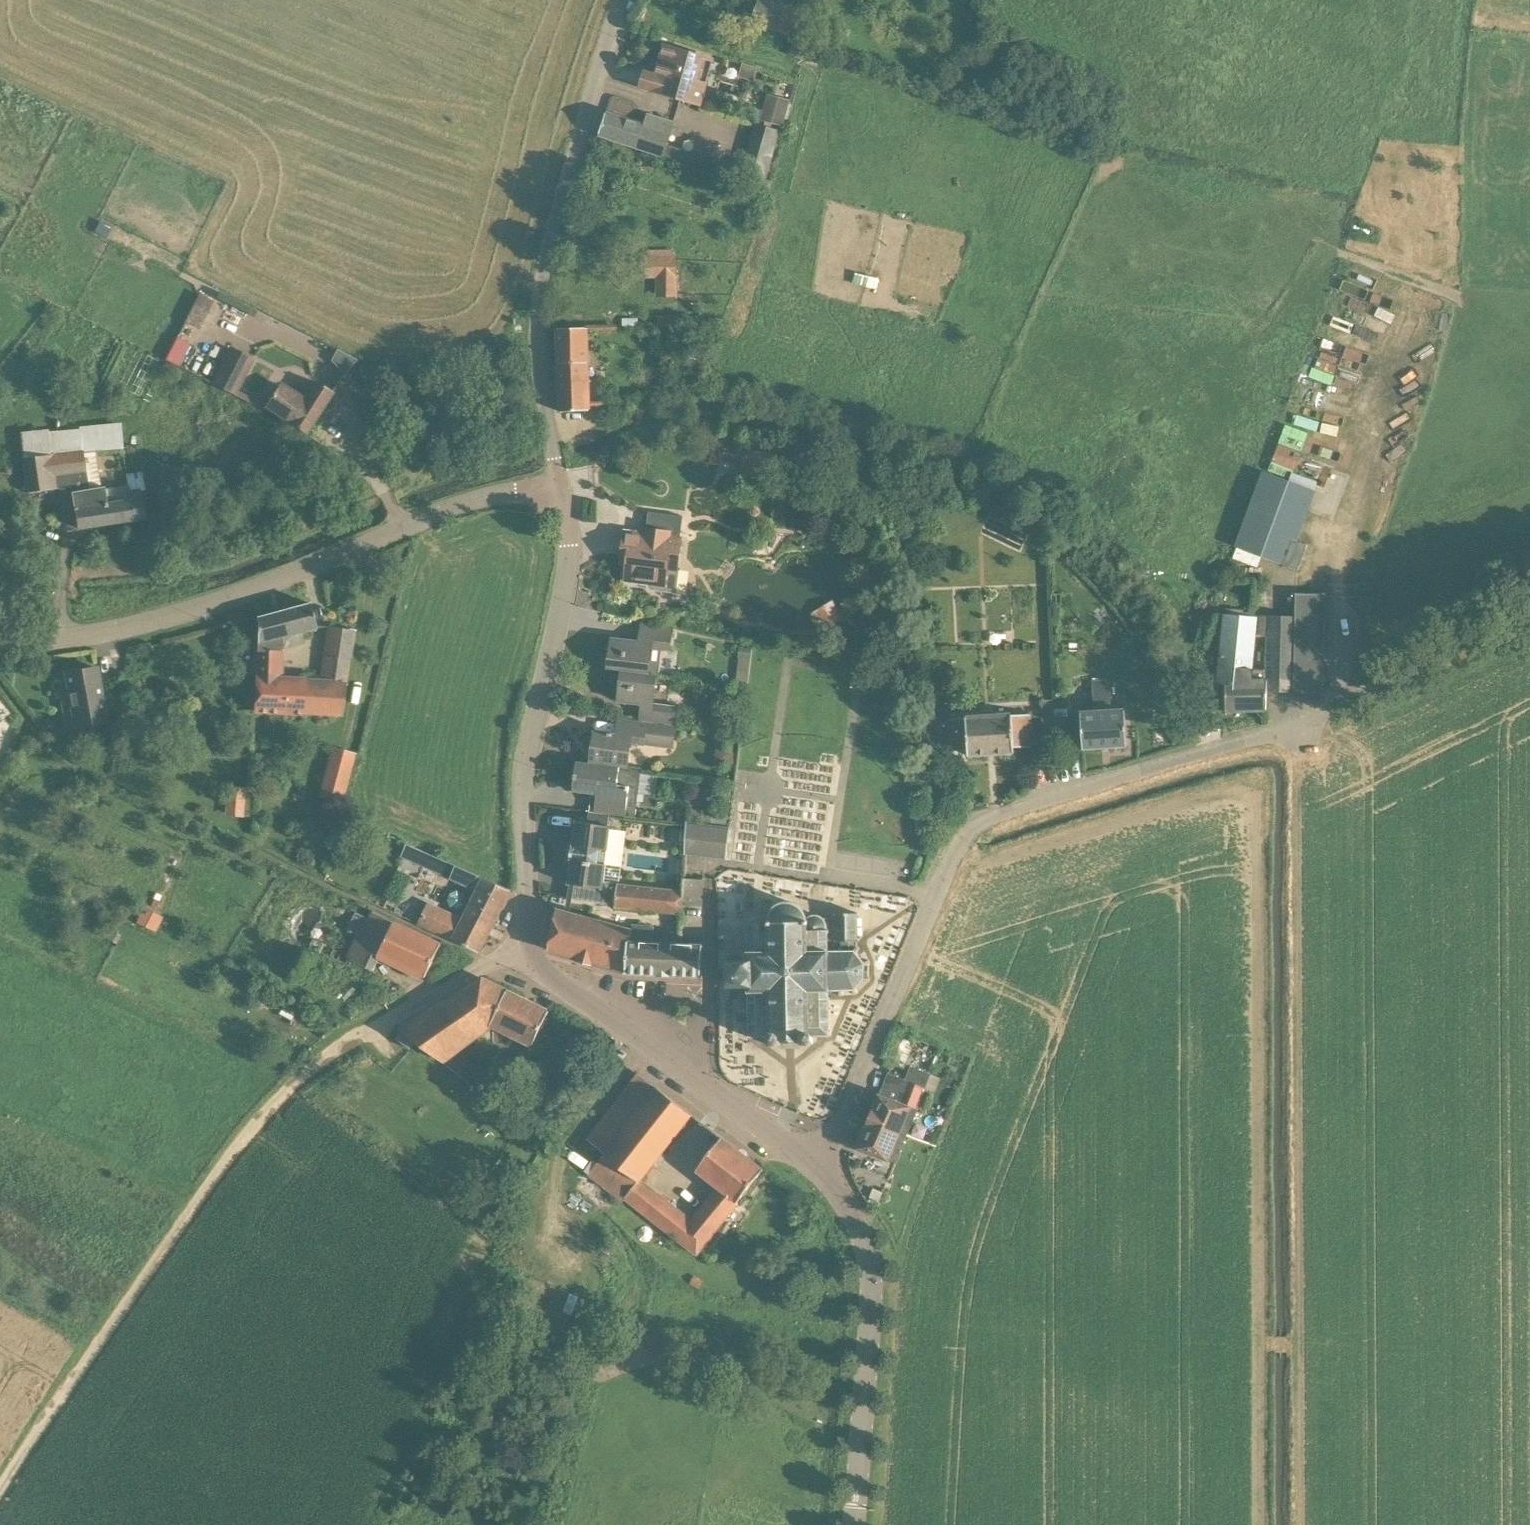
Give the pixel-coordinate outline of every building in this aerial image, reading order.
[(802,60),(806,48),(794,43),(789,56),(802,60)] [(701,105),(714,60),(665,45),(656,75),(645,72),(640,88),(701,105)] [(753,80),(756,70),(744,66),(741,77),(753,80)] [(782,124),(787,104),(777,102),(777,99),(770,97),(764,119),(782,124)] [(645,126),(606,114),(599,134),(663,156),(674,124),(648,115),(645,126)] [(767,180),(781,131),(755,124),(741,173),(767,180)] [(657,298),(677,298),(677,256),(646,256),(645,279),(656,279),(657,298)] [(199,332),(213,303),(198,296),(184,325),(199,332)] [(560,411),(589,411),(588,332),(616,331),(617,325),(586,326),(586,328),(557,329),(560,411)] [(179,367),(190,345),(177,338),(165,361),(179,367)] [(338,347),(331,359),(348,368),(355,356),(338,347)] [(238,396),(256,360),(231,348),(213,384),(238,396)] [(266,409),(278,416),(278,417),(304,434),(331,392),(313,380),(301,398),(293,393),(281,386),(266,409)] [(71,488),(76,524),(144,514),(132,446),(121,447),(120,438),(122,437),(121,423),(109,424),(111,437),(101,439),(99,425),(47,433),(49,455),(21,458),(25,493),(38,491),(71,488)] [(1275,461),(1293,465),(1298,444),(1279,440),(1275,461)] [(778,453),(743,449),(740,471),(740,472),(773,477),(778,453)] [(1301,573),(1310,549),(1295,544),(1314,492),(1267,474),(1247,526),(1239,550),(1301,573)] [(672,533),(643,529),(642,533),(625,531),(622,561),(625,565),(631,565),(629,579),(632,582),(648,584),(651,589),(659,590),(664,586),(665,586),(667,570),(677,571),(681,538),(672,536),(672,533)] [(1323,693),(1325,594),(1296,594),(1295,616),(1256,615),(1255,618),(1224,616),(1219,681),(1223,681),(1223,685),(1226,685),(1226,709),(1224,709),(1224,710),(1266,710),(1267,692),(1293,693),(1293,692),(1323,693)] [(834,601),(809,616),(821,634),(845,620),(834,601)] [(280,651),(281,639),(316,630),(309,603),(256,617),(256,643),(255,677),(281,678),(282,651),(280,651)] [(670,652),(673,628),(640,625),(638,641),(612,639),(608,669),(649,673),(653,649),(670,652)] [(346,680),(353,629),(328,627),(320,679),(346,680)] [(751,650),(752,646),(741,645),(737,684),(748,685),(751,650)] [(65,674),(68,691),(57,693),(64,731),(86,726),(88,743),(106,740),(103,723),(105,723),(95,668),(65,674)] [(673,724),(675,706),(654,704),(657,675),(648,674),(649,673),(608,669),(622,671),(618,702),(640,704),(638,720),(673,724)] [(1105,681),(1105,676),(1093,677),(1093,681),(1092,682),(1094,711),(1081,712),(1083,749),(1127,746),(1125,709),(1110,710),(1108,680),(1105,681)] [(346,680),(320,679),(281,678),(255,677),(253,710),(341,714),(346,680)] [(1031,747),(1029,714),(965,718),(965,719),(949,720),(951,752),(967,752),(968,756),(1014,753),(1014,747),(1031,747)] [(1055,742),(1067,741),(1066,716),(1054,717),(1055,742)] [(1043,743),(1055,742),(1054,717),(1042,718),(1043,743)] [(638,721),(617,719),(616,720),(620,721),(619,735),(595,732),(591,764),(578,762),(578,763),(620,768),(620,767),(628,768),(632,745),(645,746),(645,743),(674,746),(677,724),(673,724),(638,720),(638,721)] [(340,799),(353,749),(330,743),(317,793),(340,799)] [(625,816),(629,787),(617,786),(620,768),(578,763),(577,775),(579,775),(576,792),(597,795),(595,811),(589,811),(589,812),(611,815),(611,814),(625,816)] [(658,792),(658,773),(641,772),(641,792),(658,792)] [(226,799),(225,816),(243,817),(244,800),(226,799)] [(681,912),(682,906),(683,892),(617,886),(617,887),(603,882),(611,815),(589,812),(588,823),(577,822),(574,846),(572,845),(571,848),(573,848),(572,858),(570,858),(570,860),(572,860),(569,884),(574,885),(571,899),(615,906),(681,912)] [(726,860),(730,827),(686,822),(685,855),(726,860)] [(407,845),(401,858),(450,879),(455,866),(407,845)] [(481,877),(455,866),(450,879),(476,890),(481,877)] [(479,952),(499,913),(504,902),(510,890),(481,877),(476,890),(472,899),(463,918),(429,903),(419,925),(455,941),(455,939),(479,952)] [(684,879),(683,892),(682,906),(702,907),(703,880),(684,879)] [(807,919),(805,914),(803,910),(801,907),(797,904),(790,901),(786,901),(782,902),(779,903),(775,905),(770,912),(768,915),(768,918),(768,922),(767,919),(764,917),(761,916),(758,916),(754,918),(751,920),(749,923),(748,931),(747,952),(743,953),(741,957),(741,961),(726,961),(727,988),(748,987),(749,1001),(750,1037),(751,1037),(751,1038),(755,1038),(755,1036),(768,1036),(768,1044),(781,1044),(781,1042),(790,1042),(801,1042),(801,1043),(814,1043),(814,1034),(826,1034),(826,1035),(831,1035),(831,1034),(837,1034),(836,1029),(835,1029),(835,1011),(836,1011),(836,1007),(834,1007),(834,1001),(829,1001),(829,991),(855,990),(865,980),(865,963),(855,950),(856,941),(858,941),(857,913),(835,915),(835,920),(825,920),(823,917),(820,916),(817,915),(814,915),(811,915),(808,917),(807,919)] [(143,907),(139,925),(160,929),(163,912),(143,907)] [(632,930),(556,910),(549,946),(551,952),(625,973),(629,944),(677,944),(677,943),(654,942),(653,929),(632,930)] [(424,977),(440,944),(441,943),(373,912),(352,955),(350,960),(374,971),(380,956),(424,977)] [(702,976),(703,944),(677,943),(677,944),(629,944),(625,973),(702,976)] [(505,990),(483,980),(404,1030),(445,1063),(492,1028),(532,1046),(549,1011),(505,990)] [(410,1049),(415,1041),(402,1031),(396,1038),(410,1049)] [(925,1088),(930,1074),(910,1067),(905,1080),(888,1073),(867,1124),(906,1139),(917,1110),(915,1109),(923,1087),(925,1088)] [(624,1199),(693,1253),(739,1203),(737,1202),(762,1170),(639,1074),(603,1121),(619,1133),(588,1175),(622,1202),(624,1199)] [(896,1163),(906,1139),(867,1124),(857,1149),(889,1162),(890,1161),(896,1163)] [(881,1194),(872,1191),(869,1200),(877,1203),(881,1194)]
